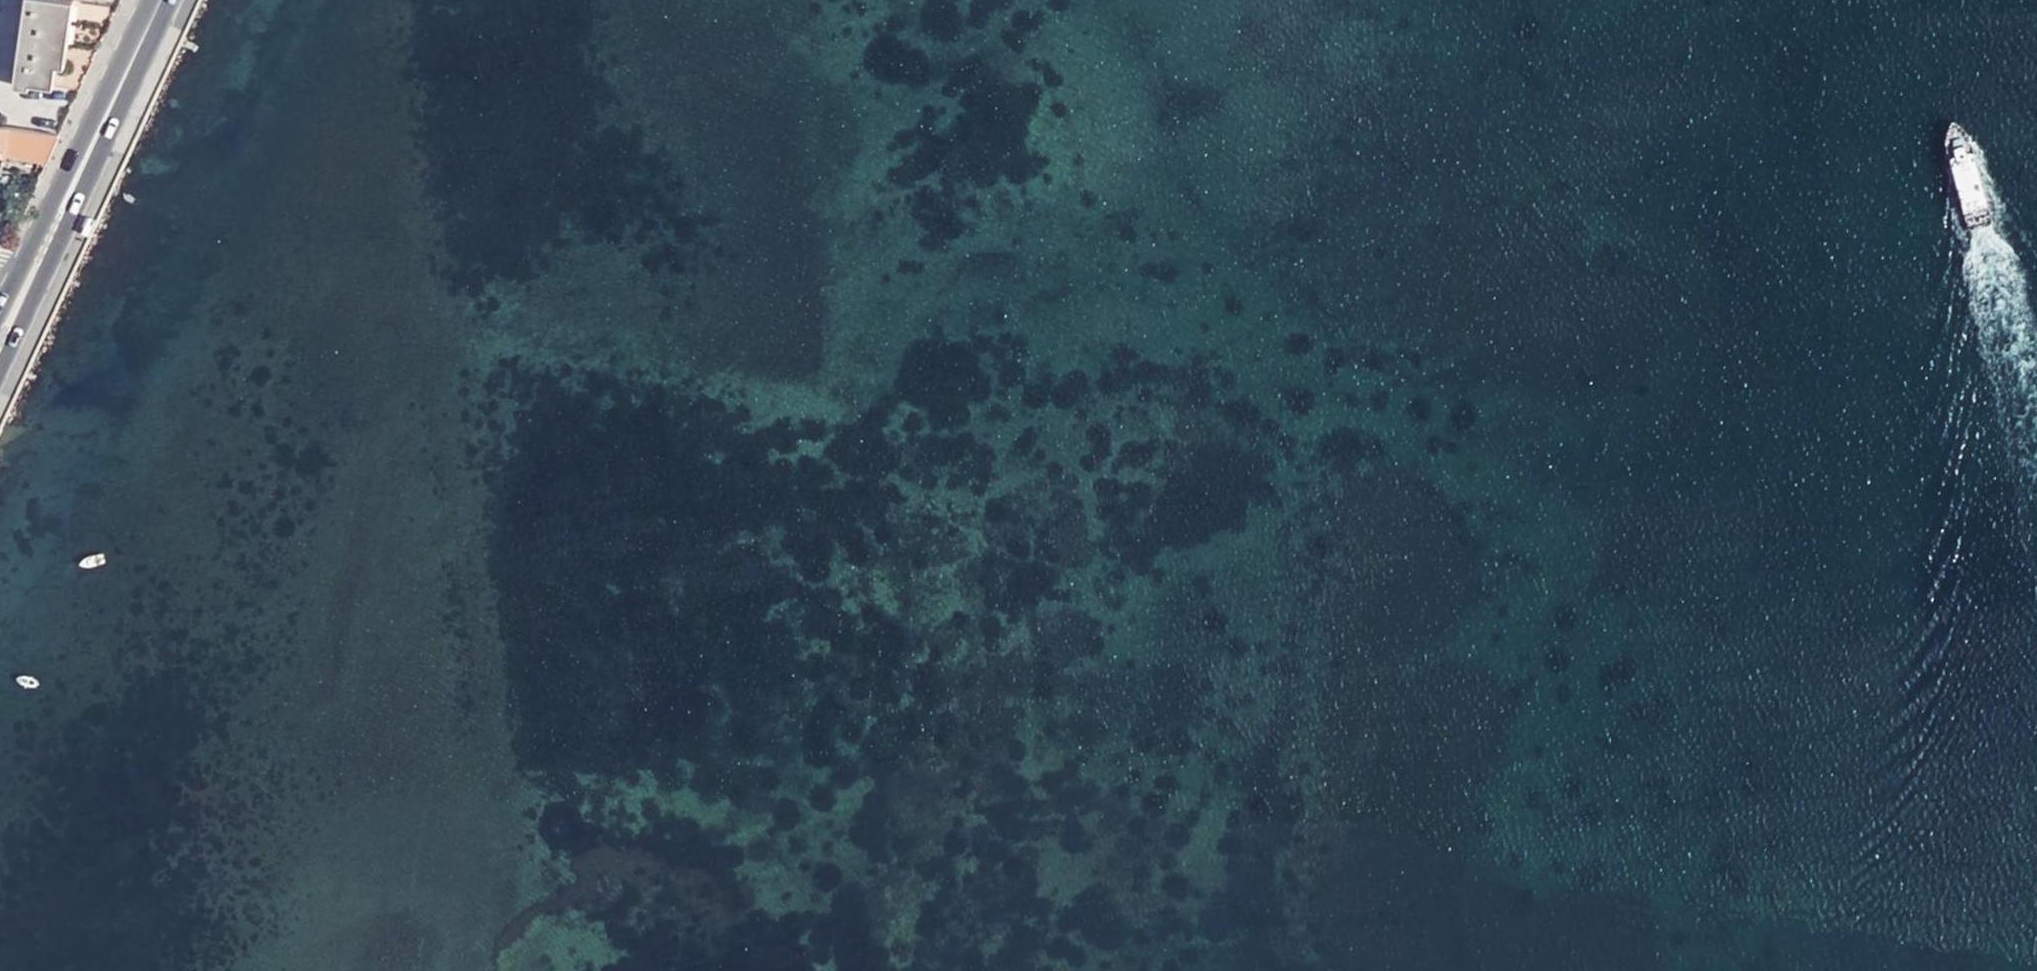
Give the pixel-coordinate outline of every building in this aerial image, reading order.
[(14,87),(30,90),(30,86),(52,89),(57,66),(64,68),(74,1),(66,0),(26,0),(14,87)] [(59,137),(0,131),(0,156),(2,157),(46,165),(59,137)]
